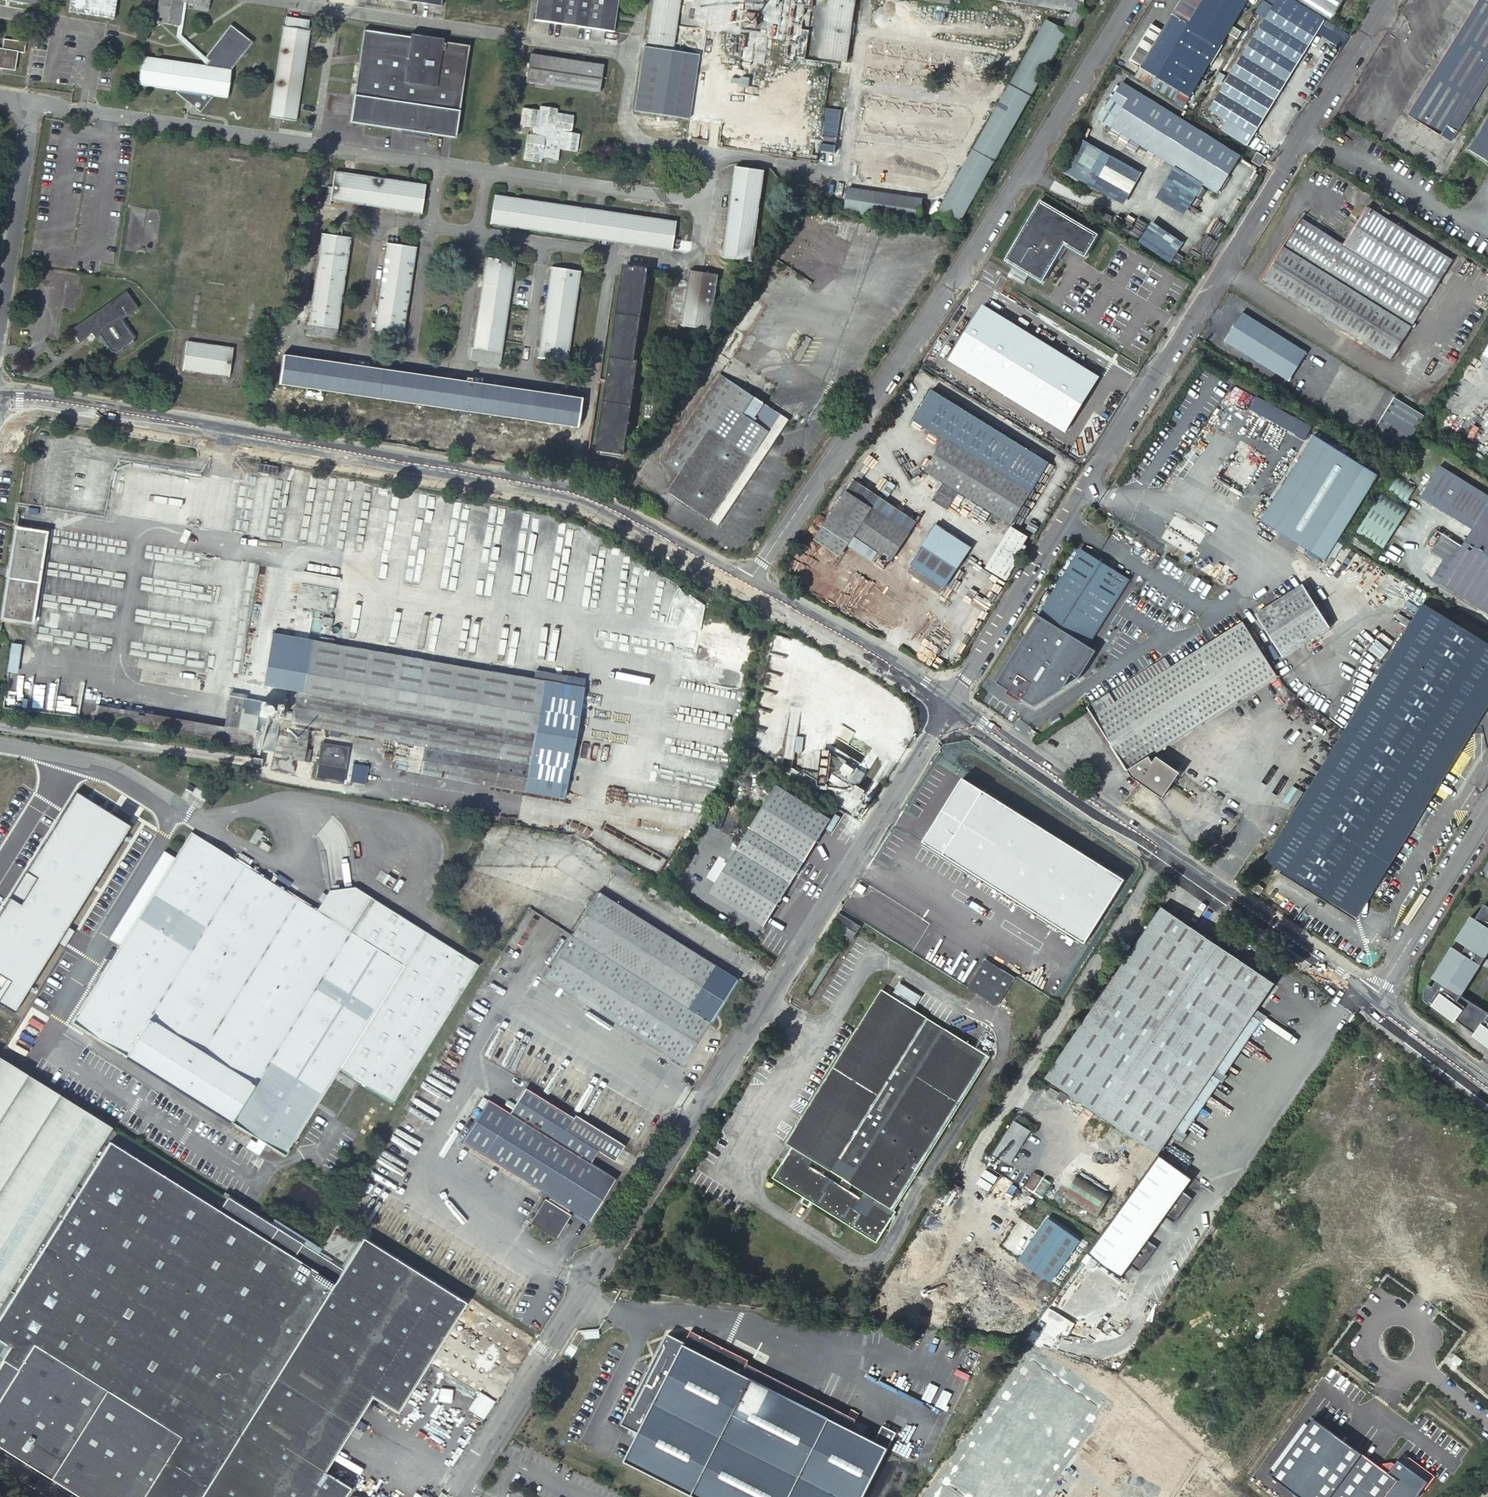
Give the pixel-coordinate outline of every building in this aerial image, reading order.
[(25,10),(26,0),(0,0),(0,6),(25,10)] [(69,19),(114,26),(118,0),(71,0),(69,19)] [(178,27),(181,3),(186,4),(197,5),(196,10),(207,12),(209,0),(130,0),(160,5),(158,13),(155,13),(154,23),(178,27)] [(533,19),(613,31),(617,0),(536,0),(533,19)] [(647,42),(671,45),(678,0),(653,0),(647,42)] [(821,58),(847,61),(856,0),(830,0),(821,58)] [(1073,11),(1063,30),(1048,22),(936,215),(955,226),(1067,33),(1071,36),(1085,12),(1082,12),(1084,0),(1001,0),(1073,11)] [(1189,22),(1172,13),(1140,66),(1189,95),(1245,0),(1202,0),(1189,22)] [(1294,0),(1274,0),(1207,107),(1225,119),(1220,127),(1245,143),(1250,134),(1251,135),(1323,18),(1294,0)] [(1330,20),(1343,0),(1298,0),(1330,20)] [(1409,114),(1439,134),(1446,124),(1457,131),(1487,81),(1487,0),(1480,0),(1409,114)] [(181,3),(178,27),(177,31),(204,64),(207,61),(204,58),(182,30),(186,4),(181,3)] [(306,19),(285,16),(273,98),(294,101),(306,19)] [(1340,41),(1345,31),(1328,22),(1323,32),(1340,41)] [(142,55),(138,84),(179,90),(177,93),(191,104),(193,101),(196,104),(194,107),(201,112),(215,95),(227,97),(232,69),(253,42),(231,25),(204,58),(207,61),(204,64),(142,55)] [(410,37),(363,30),(351,123),(402,130),(414,132),(413,136),(430,139),(430,135),(455,138),(469,46),(443,42),(443,39),(427,37),(426,40),(410,37)] [(2,39),(1,49),(0,48),(0,68),(14,70),(17,52),(23,52),(24,42),(2,39)] [(670,52),(647,49),(644,64),(668,68),(670,52)] [(602,65),(529,55),(525,81),(598,92),(602,65)] [(656,72),(643,69),(638,97),(651,99),(656,72)] [(1109,99),(1110,99),(1228,173),(1239,156),(1120,82),(1109,99)] [(1216,192),(1228,173),(1110,99),(1107,104),(1117,111),(1110,124),(1216,192)] [(537,111),(521,108),(519,126),(529,127),(528,135),(525,135),(522,161),(540,164),(541,159),(557,162),(558,149),(576,152),(579,135),(570,133),(572,115),(555,113),(556,109),(538,106),(537,111)] [(825,107),(823,134),(838,135),(840,108),(825,107)] [(1474,153),(1487,162),(1487,130),(1474,153)] [(821,135),(820,149),(835,150),(835,136),(821,135)] [(1080,140),(1065,173),(1126,200),(1141,167),(1080,140)] [(1264,156),(1256,151),(1251,159),(1259,165),(1264,156)] [(768,172),(738,168),(725,258),(754,262),(768,172)] [(425,186),(334,172),(329,202),(420,215),(425,186)] [(929,201),(848,189),(845,211),(926,224),(929,201)] [(676,222),(495,196),(490,225),(671,252),(676,222)] [(1095,237),(1039,200),(1000,258),(1009,264),(1004,271),(1019,281),(1024,274),(1037,282),(1061,246),(1081,259),(1095,237)] [(1453,259),(1367,206),(1343,244),(1300,217),(1262,278),(1390,358),(1453,259)] [(1137,240),(1169,261),(1183,240),(1151,219),(1137,240)] [(351,240),(321,235),(307,326),(337,330),(351,240)] [(415,249),(385,245),(372,335),(402,340),(415,249)] [(515,264),(485,259),(472,350),(501,355),(515,264)] [(648,268),(625,264),(597,454),(623,457),(637,365),(633,364),(648,268)] [(579,273),(549,269),(537,360),(567,364),(579,273)] [(718,279),(689,274),(680,329),(709,333),(718,279)] [(79,341),(90,333),(92,332),(96,337),(98,335),(110,353),(116,354),(133,342),(135,335),(123,318),(139,308),(127,290),(70,328),(79,341)] [(949,358),(1001,391),(1008,396),(1064,431),(1098,376),(983,305),(949,358)] [(1306,351),(1242,311),(1224,338),(1289,378),(1306,351)] [(1224,338),(1220,345),(1285,385),(1289,378),(1224,338)] [(232,348),(186,342),(181,371),(228,378),(232,348)] [(578,402),(283,358),(278,388),(574,431),(578,402)] [(789,419),(720,373),(663,458),(682,471),(668,491),(719,525),(789,419)] [(1318,402),(1349,421),(1356,408),(1325,390),(1318,402)] [(1006,400),(1008,396),(1001,391),(999,395),(1006,400)] [(936,392),(917,422),(949,441),(929,473),(1009,523),(1047,461),(936,392)] [(1312,424),(1256,393),(1248,406),(1304,437),(1312,424)] [(1393,395),(1372,429),(1403,448),(1424,414),(1393,395)] [(1037,415),(1033,422),(1054,435),(1058,428),(1037,415)] [(1378,472),(1314,433),(1260,517),(1326,561),(1378,472)] [(277,467),(259,464),(258,470),(276,474),(277,467)] [(1442,469),(1422,500),(1474,532),(1464,548),(1440,587),(1487,618),(1487,498),(1442,469)] [(916,520),(854,476),(847,487),(909,531),(916,520)] [(1396,477),(1386,494),(1407,507),(1417,491),(1396,477)] [(909,531),(847,487),(829,515),(854,533),(890,559),(909,531)] [(1384,496),(1358,538),(1385,554),(1411,512),(1384,496)] [(854,533),(829,515),(815,536),(840,554),(854,533)] [(1162,538),(1194,554),(1205,531),(1173,516),(1162,538)] [(925,542),(956,563),(968,547),(936,525),(925,542)] [(1010,526),(984,567),(1004,579),(1025,546),(1022,543),(1026,536),(1010,526)] [(45,534),(15,529),(2,618),(32,623),(45,534)] [(1433,583),(1440,587),(1464,548),(1445,536),(1434,554),(1446,562),(1433,583)] [(956,563),(925,542),(911,563),(918,568),(942,584),(956,563)] [(1127,580),(1078,549),(994,681),(1006,689),(1004,692),(1018,700),(1019,697),(1033,706),(1060,688),(1070,673),(1077,678),(1095,650),(1086,645),(1127,580)] [(942,584),(918,568),(913,574),(937,590),(942,584)] [(1303,585),(1277,601),(1304,644),(1330,627),(1303,585)] [(1277,601),(1256,614),(1283,657),(1304,644),(1277,601)] [(1424,604),(1343,732),(1264,859),(1348,912),(1487,690),(1487,645),(1424,604)] [(1211,643),(1115,703),(1149,757),(1277,676),(1243,622),(1211,643)] [(1204,632),(1108,692),(1115,703),(1211,643),(1204,632)] [(333,640),(319,638),(318,643),(312,643),(304,694),(296,693),(292,710),(290,724),(307,727),(374,739),(373,746),(379,746),(380,740),(395,743),(390,770),(564,801),(582,691),(564,687),(566,679),(534,673),(533,682),(331,646),(333,640)] [(8,673),(1,710),(60,721),(67,684),(8,673)] [(1348,912),(1355,917),(1487,706),(1487,690),(1348,912)] [(1087,706),(1127,771),(1128,770),(1149,757),(1115,703),(1108,692),(1087,706)] [(303,750),(307,727),(290,724),(256,718),(259,704),(259,703),(215,695),(208,730),(104,711),(104,709),(99,708),(96,722),(271,754),(268,770),(292,774),(294,761),(307,763),(309,751),(303,750)] [(290,724),(292,710),(259,704),(256,718),(290,724)] [(348,750),(321,745),(315,780),(342,785),(348,750)] [(1149,757),(1128,770),(1132,777),(1159,796),(1165,794),(1177,777),(1176,771),(1157,757),(1153,764),(1149,757)] [(832,820),(780,786),(713,894),(765,927),(832,820)] [(266,832),(260,829),(253,841),(258,844),(266,832)] [(191,832),(175,857),(119,948),(72,1022),(285,1156),(340,1069),(393,1102),(458,998),(358,935),(352,932),(191,832)] [(108,941),(119,948),(175,857),(164,850),(108,941)] [(1243,883),(1247,886),(1259,893),(1263,886),(1251,879),(1247,877),(1243,883)] [(599,894),(572,937),(690,1011),(717,968),(599,894)] [(373,897),(352,932),(358,935),(379,901),(373,897)] [(480,964),(379,901),(358,935),(458,998),(480,964)] [(1487,1012),(1459,995),(1487,948),(1487,909),(1480,905),(1471,917),(1468,915),(1448,947),(1429,977),(1432,981),(1430,985),(1425,984),(1422,988),(1423,999),(1430,1004),(1451,1023),(1454,1019),(1472,1033),(1470,1036),(1487,1050),(1487,1010),(1487,1012)] [(1259,1010),(1277,985),(1164,909),(1046,1078),(1137,1139),(1158,1153),(1172,1134),(1183,1142),(1188,1134),(1177,1127),(1213,1076),(1223,1083),(1229,1076),(1218,1068),(1254,1018),(1264,1025),(1270,1018),(1259,1010)] [(838,912),(834,919),(855,932),(860,925),(853,921),(848,918),(838,912)] [(684,1066),(710,1024),(690,1011),(572,937),(545,979),(684,1066)] [(984,960),(969,985),(999,1003),(1014,979),(984,960)] [(717,968),(690,1011),(710,1024),(738,981),(737,981),(717,968)] [(894,1209),(990,1054),(973,1044),(913,1007),(921,994),(900,980),(892,993),(882,987),(786,1141),(793,1146),(773,1177),(878,1242),(898,1211),(894,1209)] [(117,1131),(0,1057),(0,1291),(2,1291),(4,1291),(5,1289),(4,1286),(16,1267),(19,1266),(21,1264),(23,1265),(39,1240),(54,1216),(69,1192),(67,1191),(69,1188),(67,1184),(79,1165),(83,1164),(86,1165),(87,1163),(103,1138),(110,1142),(117,1131)] [(573,1119),(524,1089),(509,1114),(487,1100),(461,1143),(549,1199),(548,1202),(545,1200),(532,1221),(557,1237),(570,1216),(568,1214),(570,1211),(588,1223),(615,1180),(589,1164),(597,1152),(614,1162),(624,1147),(575,1116),(573,1119)] [(1031,1130),(1016,1120),(995,1153),(1010,1163),(1031,1130)] [(69,1192),(54,1216),(64,1213),(110,1142),(103,1138),(87,1163),(86,1165),(83,1164),(79,1165),(67,1184),(69,1188),(67,1191),(69,1192)] [(78,1496),(344,1496),(349,1488),(324,1473),(246,1424),(293,1349),(371,1397),(396,1413),(465,1304),(361,1239),(342,1270),(316,1254),(226,1197),(218,1211),(110,1142),(64,1213),(54,1216),(39,1240),(41,1250),(14,1293),(4,1291),(2,1291),(0,1291),(0,1448),(78,1496)] [(984,1166),(977,1181),(990,1187),(997,1173),(984,1166)] [(1044,1180),(1029,1171),(1024,1179),(1038,1188),(1044,1180)] [(1111,1194),(1080,1174),(1065,1197),(1097,1216),(1111,1194)] [(1080,1240),(1048,1218),(1020,1259),(1051,1281),(1080,1240)] [(41,1250),(39,1240),(23,1265),(21,1264),(19,1266),(16,1267),(4,1286),(5,1289),(4,1291),(14,1293),(41,1250)] [(622,1460),(696,1496),(861,1496),(889,1446),(852,1427),(818,1410),(801,1402),(739,1372),(746,1359),(690,1330),(684,1344),(682,1342),(637,1431),(622,1460)] [(577,1332),(571,1341),(577,1345),(583,1335),(577,1332)] [(637,1431),(682,1342),(683,1340),(667,1332),(620,1422),(637,1431)] [(569,1344),(563,1354),(570,1358),(576,1348),(569,1344)] [(371,1397),(293,1349),(246,1424),(324,1473),(371,1397)] [(1460,1366),(1463,1361),(1455,1355),(1452,1360),(1460,1366)] [(434,1366),(426,1377),(469,1404),(477,1392),(434,1366)] [(480,1392),(469,1411),(484,1418),(494,1399),(480,1392)] [(856,1419),(822,1402),(818,1410),(852,1427),(856,1419)] [(1272,1479),(1297,1496),(1420,1496),(1422,1495),(1435,1477),(1408,1458),(1406,1456),(1402,1457),(1397,1464),(1390,1473),(1382,1468),(1314,1419),(1272,1479)] [(1411,1457),(1408,1458),(1435,1477),(1422,1495),(1424,1496),(1438,1476),(1411,1457)] [(1394,1463),(1385,1464),(1382,1468),(1390,1473),(1397,1464),(1394,1463)]
